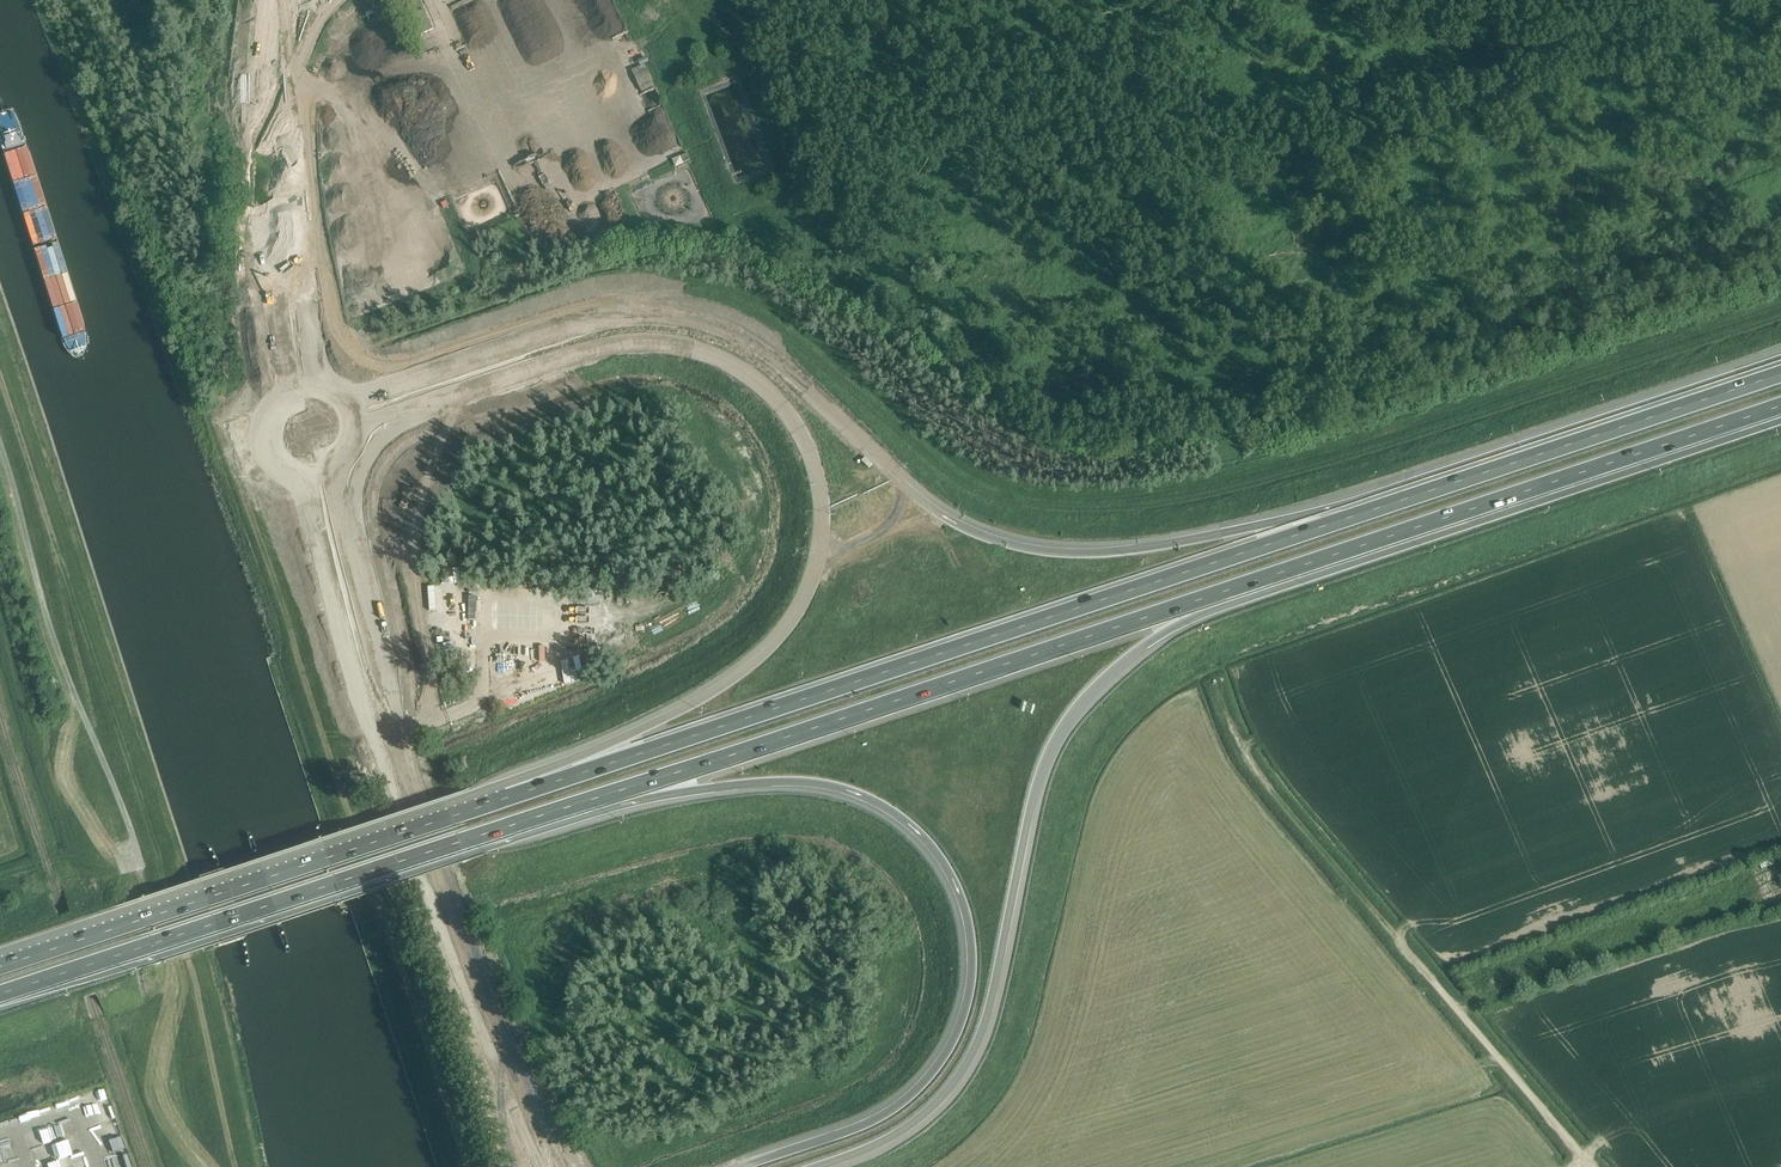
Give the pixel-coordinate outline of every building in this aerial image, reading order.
[(434,28),(425,9),(412,15),(421,34),(434,28)] [(631,70),(641,91),(654,85),(644,64),(631,70)] [(681,157),(684,163),(690,160),(687,154),(681,157)]
